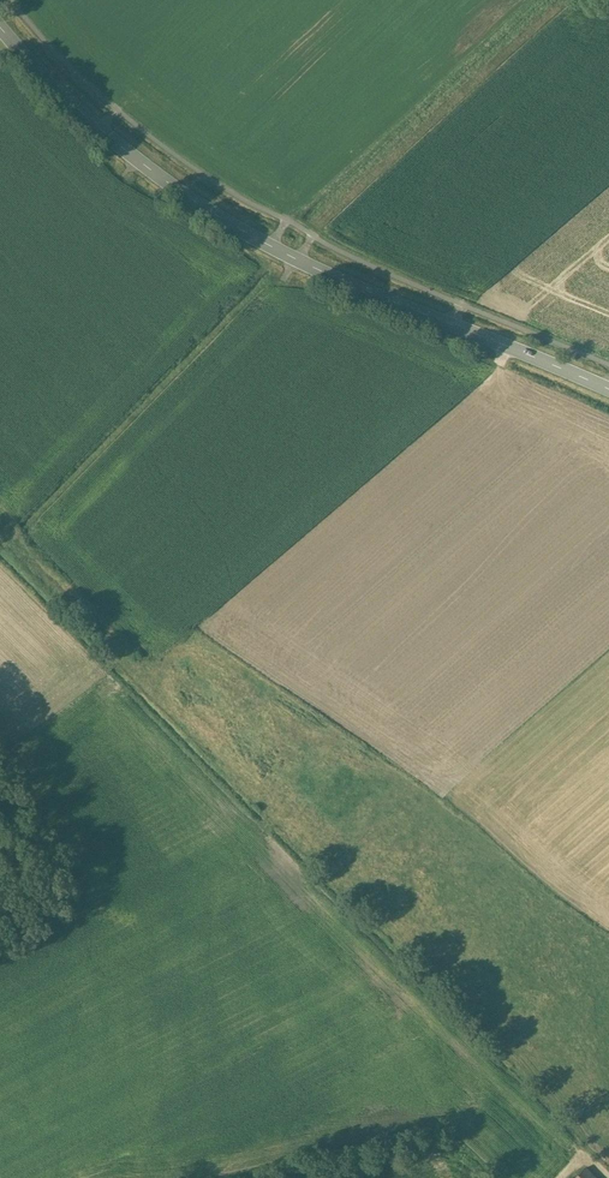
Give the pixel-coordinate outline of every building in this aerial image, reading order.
[(586,1167),(575,1177),(596,1177),(586,1167)]
